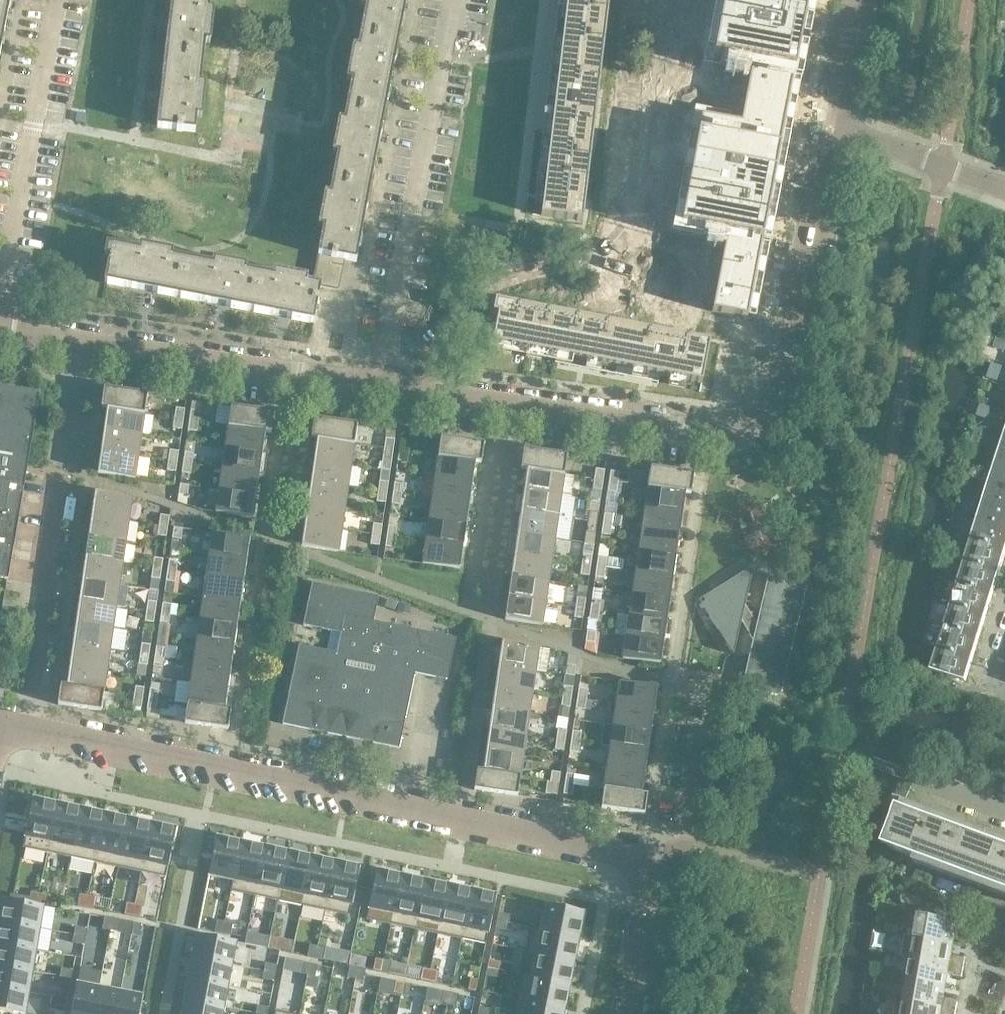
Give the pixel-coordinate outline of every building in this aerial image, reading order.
[(10,0),(0,0),(0,53),(10,0)] [(164,61),(202,66),(209,0),(171,0),(164,61)] [(360,32),(397,40),(405,0),(366,0),(360,32)] [(598,88),(608,0),(566,0),(550,131),(542,203),(540,216),(582,221),(584,202),(579,202),(586,147),(591,147),(598,88)] [(681,226),(732,236),(721,294),(716,293),(713,310),(747,317),(808,0),(725,0),(714,56),(753,64),(742,123),(703,115),(681,226)] [(360,32),(347,104),(384,112),(397,40),(360,32)] [(164,61),(157,128),(194,132),(202,66),(164,61)] [(347,104),(333,176),(370,184),(384,112),(347,104)] [(333,176),(319,248),(356,256),(370,184),(333,176)] [(109,257),(104,283),(174,296),(181,259),(111,245),(111,246),(106,245),(104,256),(109,257)] [(319,248),(312,284),(320,286),(337,290),(343,259),(355,261),(356,256),(319,248)] [(181,259),(174,296),(243,309),(250,272),(181,259)] [(250,272),(243,309),(313,322),(320,286),(312,284),(250,272)] [(701,383),(709,342),(653,331),(562,314),(561,319),(512,310),(513,304),(499,302),(494,301),(492,313),(493,314),(497,314),(491,343),(557,356),(659,375),(669,377),(684,380),(701,383)] [(999,301),(996,310),(1004,312),(1004,303),(999,301)] [(989,348),(1003,352),(1004,345),(1004,340),(993,336),(989,348)] [(1002,365),(992,362),(987,377),(997,380),(1002,365)] [(27,456),(38,393),(0,387),(0,452),(27,456)] [(103,388),(100,407),(106,408),(106,409),(107,408),(144,413),(146,394),(103,388)] [(988,406),(982,404),(977,403),(973,415),(979,417),(984,418),(988,406)] [(230,406),(227,425),(265,430),(265,432),(271,432),(273,413),(230,406)] [(106,409),(103,429),(141,434),(144,413),(107,408),(106,409)] [(175,418),(183,419),(185,409),(177,408),(175,418)] [(188,420),(196,421),(198,411),(190,410),(188,420)] [(174,428),(182,429),(183,419),(175,418),(174,428)] [(313,418),(310,438),(316,439),(316,438),(353,444),(356,425),(313,418)] [(187,430),(195,431),(196,421),(188,420),(187,430)] [(227,425),(224,445),(262,451),(265,432),(265,430),(227,425)] [(103,429),(100,450),(138,455),(141,434),(103,429)] [(973,435),(968,449),(977,452),(982,438),(973,435)] [(996,457),(1004,460),(1004,436),(1004,435),(996,457)] [(392,449),(393,438),(385,437),(383,447),(392,449)] [(440,437),(437,456),(471,461),(474,462),(480,463),(483,443),(440,437)] [(316,439),(313,459),(350,464),(353,444),(316,438),(316,439)] [(407,451),(409,440),(400,439),(398,449),(407,451)] [(224,445),(221,467),(259,472),(262,451),(224,445)] [(389,469),(392,449),(383,448),(380,468),(389,469)] [(169,459),(177,461),(179,450),(171,449),(169,459)] [(522,449),(520,469),(527,470),(563,475),(566,455),(522,449)] [(100,450),(97,472),(135,478),(138,455),(100,450)] [(182,461),(190,462),(192,452),(184,451),(182,461)] [(405,462),(407,452),(398,451),(397,461),(405,462)] [(22,486),(27,456),(0,452),(0,482),(22,486)] [(437,456),(434,477),(471,483),(474,462),(471,461),(437,456)] [(989,479),(1004,484),(1004,460),(996,457),(989,479)] [(168,470),(176,471),(177,461),(169,459),(168,470)] [(313,459),(309,479),(347,485),(350,464),(313,459)] [(181,471),(189,473),(190,462),(182,461),(181,471)] [(221,467),(218,489),(256,494),(259,472),(221,467)] [(649,468),(647,487),(690,493),(692,474),(649,468)] [(386,490),(389,471),(380,469),(377,489),(386,490)] [(593,479),(602,480),(603,470),(594,469),(593,479)] [(527,470),(524,490),(560,495),(563,475),(527,470)] [(608,481),(616,482),(618,472),(609,471),(608,481)] [(434,477),(431,497),(468,503),(471,483),(434,477)] [(309,479),(306,502),(344,507),(347,485),(309,479)] [(590,499),(599,501),(602,481),(593,479),(590,499)] [(989,479),(985,493),(1004,499),(1004,484),(989,479)] [(401,492),(403,482),(394,481),(392,491),(401,492)] [(606,492),(615,493),(616,482),(608,481),(606,492)] [(17,515),(22,486),(0,482),(0,512),(17,515)] [(177,494),(185,495),(187,485),(179,484),(177,494)] [(647,487),(644,507),(681,512),(684,493),(690,494),(690,493),(647,487)] [(218,489),(215,512),(252,517),(256,494),(218,489)] [(384,501),(386,491),(377,489),(375,500),(384,501)] [(524,490),(520,512),(557,517),(560,495),(524,490)] [(400,503),(401,492),(392,491),(391,501),(400,503)] [(94,492),(91,514),(128,520),(131,498),(94,492)] [(978,515),(1004,524),(1004,499),(985,493),(978,515)] [(431,497),(428,520),(465,526),(468,503),(431,497)] [(587,521),(596,522),(599,501),(590,500),(587,521)] [(306,502),(303,523),(341,528),(344,507),(306,502)] [(602,523),(610,524),(618,526),(619,515),(612,513),(613,503),(605,502),(602,523)] [(644,507),(641,529),(678,534),(681,512),(644,507)] [(12,546),(17,515),(0,512),(0,544),(12,546)] [(520,512),(517,532),(554,537),(557,517),(520,512)] [(91,514),(88,536),(125,542),(128,520),(91,514)] [(159,525),(167,526),(168,516),(160,514),(159,525)] [(395,536),(398,516),(389,515),(386,535),(395,536)] [(971,537),(1004,548),(1004,524),(978,515),(971,537)] [(428,520),(425,541),(462,546),(465,526),(428,520)] [(586,532),(594,533),(596,522),(587,521),(586,532)] [(379,534),(381,524),(372,522),(371,533),(379,534)] [(303,523),(299,546),(300,546),(338,551),(341,528),(303,523)] [(600,534),(609,535),(610,524),(602,523),(600,534)] [(157,535),(165,537),(167,526),(159,525),(157,535)] [(171,537),(179,539),(180,528),(172,527),(171,537)] [(641,529),(638,550),(675,555),(678,534),(641,529)] [(212,532),(209,554),(246,559),(249,538),(212,532)] [(517,532),(514,555),(551,560),(554,537),(517,532)] [(378,545),(379,534),(371,533),(369,543),(378,545)] [(393,547),(395,537),(386,535),(384,546),(393,547)] [(88,536),(84,558),(122,564),(125,542),(88,536)] [(964,559),(999,570),(1004,551),(1004,548),(971,537),(964,559)] [(425,541),(421,564),(459,569),(462,546),(425,541)] [(7,578),(12,546),(0,544),(0,577),(7,578)] [(166,569),(174,570),(177,549),(169,548),(166,569)] [(638,550),(635,572),(672,577),(675,555),(638,550)] [(580,564),(589,565),(590,555),(582,553),(580,564)] [(209,554),(206,576),(243,581),(246,559),(209,554)] [(514,555),(511,575),(548,581),(551,560),(514,555)] [(596,567),(604,568),(606,557),(597,556),(596,567)] [(606,557),(604,568),(620,570),(621,560),(606,557)] [(84,558),(82,579),(119,584),(122,564),(84,558)] [(153,568),(160,569),(162,559),(154,558),(153,568)] [(964,559),(957,581),(992,592),(999,570),(964,559)] [(579,575),(587,576),(589,566),(580,564),(579,575)] [(593,586),(602,587),(604,568),(595,567),(593,586)] [(151,579),(159,580),(160,570),(152,568),(151,579)] [(164,581),(172,582),(174,571),(166,570),(164,581)] [(700,602),(723,640),(732,655),(736,640),(740,620),(750,614),(744,604),(753,570),(700,602)] [(635,572),(632,593),(669,598),(672,577),(635,572)] [(511,575),(507,597),(545,602),(548,581),(511,575)] [(206,576),(203,596),(240,602),(243,581),(206,576)] [(746,630),(753,640),(741,687),(780,696),(793,640),(806,585),(767,576),(756,624),(746,630)] [(82,579),(78,601),(116,607),(119,584),(82,579)] [(957,581),(951,603),(985,614),(992,592),(957,581)] [(447,680),(455,638),(373,621),(378,597),(311,583),(302,625),(330,631),(326,651),(298,645),(282,724),(398,748),(416,666),(426,668),(425,675),(447,680)] [(632,593),(629,614),(666,619),(669,598),(632,593)] [(574,606),(583,607),(584,597),(576,595),(574,606)] [(203,596),(200,619),(236,625),(240,602),(203,596)] [(507,597),(504,620),(541,625),(545,602),(507,597)] [(590,608),(599,609),(600,599),(591,597),(590,608)] [(394,610),(397,601),(387,598),(384,606),(394,610)] [(78,601),(75,623),(113,628),(116,607),(78,601)] [(146,611),(154,612),(156,602),(148,601),(146,611)] [(160,613),(168,614),(169,604),(161,603),(160,613)] [(398,603),(396,611),(407,615),(410,606),(398,603)] [(951,603),(944,625),(979,636),(985,614),(951,603)] [(573,617),(581,618),(583,608),(574,606),(573,617)] [(587,629),(596,630),(598,610),(590,608),(587,629)] [(145,622),(153,623),(154,613),(146,612),(145,622)] [(158,624),(166,625),(168,615),(160,613),(158,624)] [(619,613),(616,631),(625,632),(627,613),(619,613)] [(629,614),(626,637),(662,642),(666,619),(629,614)] [(200,619),(197,640),(233,645),(236,625),(200,619)] [(75,623),(72,643),(110,649),(113,628),(75,623)] [(944,625),(937,647),(972,658),(979,636),(944,625)] [(585,640),(584,643),(594,644),(596,633),(586,632),(585,640)] [(626,637),(622,659),(659,664),(662,642),(626,637)] [(197,640),(193,661),(230,667),(233,645),(197,640)] [(72,643),(69,666),(107,672),(110,649),(72,643)] [(140,653),(148,655),(149,644),(141,643),(140,653)] [(501,643),(498,665),(535,670),(538,648),(501,643)] [(154,655),(161,656),(163,646),(155,645),(154,655)] [(937,647),(930,669),(965,680),(972,658),(937,647)] [(138,664),(146,665),(148,655),(140,654),(138,664)] [(152,666),(160,667),(161,657),(153,656),(152,666)] [(193,661),(190,684),(227,689),(230,667),(193,661)] [(498,665),(495,687),(531,692),(535,670),(498,665)] [(573,676),(575,666),(566,665),(565,674),(573,676)] [(69,666),(66,686),(66,687),(104,692),(107,672),(69,666)] [(619,682),(616,704),(653,709),(656,687),(619,682)] [(224,709),(227,689),(190,684),(187,705),(224,710),(224,709)] [(66,686),(60,685),(57,704),(101,711),(104,692),(66,687),(66,686)] [(134,697),(142,698),(143,688),(135,686),(134,697)] [(495,687),(492,708),(528,713),(531,692),(495,687)] [(570,698),(571,688),(563,687),(562,697),(570,698)] [(147,699),(155,700),(157,689),(149,688),(147,699)] [(585,699),(586,690),(578,689),(576,698),(585,699)] [(132,707),(140,708),(142,698),(134,697),(132,707)] [(567,718),(570,698),(562,697),(559,717),(567,718)] [(583,709),(585,699),(576,698),(575,707),(583,709)] [(146,709),(154,710),(155,700),(147,699),(146,709)] [(616,704),(613,725),(649,730),(653,709),(616,704)] [(228,729),(231,710),(224,709),(224,710),(187,705),(184,723),(228,729)] [(492,708),(489,730),(525,735),(528,713),(492,708)] [(564,741),(567,720),(559,718),(556,739),(564,741)] [(579,743),(582,721),(573,720),(570,742),(579,743)] [(597,745),(609,747),(646,752),(649,730),(613,725),(601,723),(597,745)] [(489,730),(486,750),(522,755),(525,735),(489,730)] [(563,750),(564,741),(556,739),(554,749),(563,750)] [(577,752),(579,743),(570,742),(569,751),(577,752)] [(609,747),(606,767),(643,772),(646,752),(609,747)] [(486,750),(483,771),(483,772),(519,777),(522,755),(486,750)] [(606,767),(603,789),(640,795),(640,794),(643,772),(606,767)] [(483,771),(477,770),(474,790),(516,796),(519,777),(483,772),(483,771)] [(558,783),(559,773),(551,772),(550,781),(558,783)] [(572,785),(574,775),(565,774),(564,783),(572,785)] [(556,794),(558,783),(550,781),(547,781),(545,793),(556,794)] [(571,794),(572,785),(564,783),(563,793),(571,794)] [(589,801),(600,803),(603,786),(591,784),(589,801)] [(603,789),(600,809),(643,815),(646,795),(640,794),(640,795),(603,789)] [(32,798),(22,847),(47,852),(57,803),(32,798)] [(902,805),(900,804),(896,814),(902,816),(891,846),(1004,889),(1004,837),(906,800),(904,806),(902,805)] [(57,803),(47,852),(70,857),(80,808),(57,803)] [(80,808),(70,857),(94,862),(104,813),(80,808)] [(104,813),(94,862),(117,867),(127,818),(104,813)] [(127,818),(117,867),(141,872),(151,823),(127,818)] [(151,823),(141,872),(165,877),(175,828),(151,823)] [(216,837),(208,876),(232,881),(229,891),(231,891),(241,842),(216,837)] [(241,842),(231,891),(254,896),(264,847),(241,842)] [(264,847),(254,896),(278,901),(288,852),(264,847)] [(288,852),(278,901),(301,906),(311,856),(288,852)] [(311,856),(301,906),(324,910),(335,861),(311,856)] [(335,861),(324,910),(349,916),(359,866),(335,861)] [(904,873),(910,875),(917,878),(923,880),(928,869),(909,861),(904,873)] [(376,870),(366,919),(390,924),(401,875),(376,870)] [(401,875),(390,924),(414,929),(424,880),(401,875)] [(424,880),(414,929),(437,934),(447,885),(424,880)] [(447,885),(437,934),(461,939),(471,890),(447,885)] [(471,890),(461,939),(485,944),(495,895),(471,890)] [(30,892),(28,904),(36,905),(38,893),(30,892)] [(38,893),(36,905),(43,906),(44,906),(46,894),(38,893)] [(79,894),(77,906),(85,907),(87,895),(79,894)] [(87,895),(85,907),(93,909),(95,897),(87,895)] [(0,922),(39,929),(43,906),(36,905),(28,904),(11,901),(4,900),(0,922)] [(921,902),(915,935),(954,942),(957,920),(934,916),(936,905),(921,902)] [(126,903),(124,914),(132,916),(134,904),(126,903)] [(134,904),(132,916),(140,917),(142,905),(134,904)] [(530,926),(529,927),(578,937),(583,912),(544,904),(539,928),(530,926)] [(498,913),(496,920),(508,923),(510,915),(498,913)] [(104,917),(102,929),(110,930),(112,918),(104,917)] [(112,918),(110,930),(118,932),(120,920),(112,918)] [(216,920),(214,932),(222,933),(224,922),(216,920)] [(496,920),(495,928),(507,931),(508,923),(496,920)] [(36,950),(39,929),(0,922),(0,944),(36,950)] [(133,922),(131,934),(139,936),(141,924),(133,922)] [(224,922),(222,933),(230,935),(232,923),(224,922)] [(885,930),(898,932),(899,926),(886,923),(885,930)] [(75,926),(73,934),(85,937),(87,929),(75,926)] [(529,927),(525,951),(574,960),(578,937),(529,927)] [(268,948),(270,937),(246,932),(245,938),(244,944),(260,947),(268,948)] [(73,934),(72,942),(84,945),(85,937),(73,934)] [(196,935),(192,957),(231,964),(236,942),(196,935)] [(904,955),(963,966),(965,957),(951,954),(954,942),(915,935),(912,953),(905,951),(904,955)] [(270,937),(268,948),(275,950),(278,938),(270,937)] [(32,971),(36,950),(0,944),(0,966),(32,971)] [(309,945),(307,956),(315,958),(317,946),(309,945)] [(317,946),(315,958),(322,960),(325,948),(317,946)] [(525,951),(520,974),(569,984),(574,960),(525,951)] [(963,966),(904,955),(904,960),(911,962),(908,978),(946,984),(948,973),(962,976),(963,966)] [(192,957),(188,978),(227,986),(231,964),(192,957)] [(375,958),(372,970),(380,972),(383,960),(375,958)] [(488,959),(486,967),(498,970),(500,962),(488,959)] [(383,960),(380,972),(388,973),(391,961),(383,960)] [(301,961),(299,973),(307,975),(309,963),(301,961)] [(265,963),(263,971),(275,973),(277,965),(265,963)] [(309,963),(307,975),(314,977),(317,965),(309,963)] [(349,965),(347,977),(355,979),(357,967),(349,965)] [(29,993),(32,971),(0,966),(0,988),(29,993)] [(357,967),(355,979),(362,981),(364,974),(365,969),(357,967)] [(486,967),(485,975),(497,978),(498,970),(486,967)] [(61,968),(59,976),(71,978),(73,970),(61,968)] [(422,968),(419,980),(427,981),(430,970),(422,968)] [(430,970),(427,981),(435,983),(438,971),(430,970)] [(263,971),(262,979),(274,981),(275,973),(263,971)] [(520,974),(515,998),(565,1007),(569,984),(520,974)] [(59,976),(58,984),(70,986),(71,978),(59,976)] [(188,978),(184,999),(223,1007),(227,986),(188,978)] [(470,978),(467,990),(475,991),(478,980),(470,978)] [(898,994),(897,999),(956,1009),(958,999),(944,997),(946,984),(908,978),(905,995),(898,994)] [(395,981),(393,993),(401,995),(403,983),(395,981)] [(70,1013),(93,1013),(99,987),(76,983),(70,1013)] [(403,983),(401,995),(409,996),(411,984),(403,983)] [(93,1013),(115,1013),(120,991),(99,987),(93,1013)] [(20,1013),(25,1013),(29,993),(0,988),(0,1011),(20,1013)] [(115,1013),(139,1013),(142,996),(120,991),(115,1013)] [(442,991),(440,1003),(447,1004),(450,992),(442,991)] [(450,992),(447,1004),(455,1006),(458,994),(450,992)] [(55,997),(54,1005),(66,1007),(67,999),(55,997)] [(512,1013),(563,1013),(565,1007),(515,998),(512,1013)] [(181,1013),(222,1013),(223,1007),(184,999),(181,1013)] [(956,1009),(897,999),(894,1013),(955,1013),(956,1009)] [(255,1013),(260,1013),(267,1013),(269,1008),(257,1005),(255,1013)]
